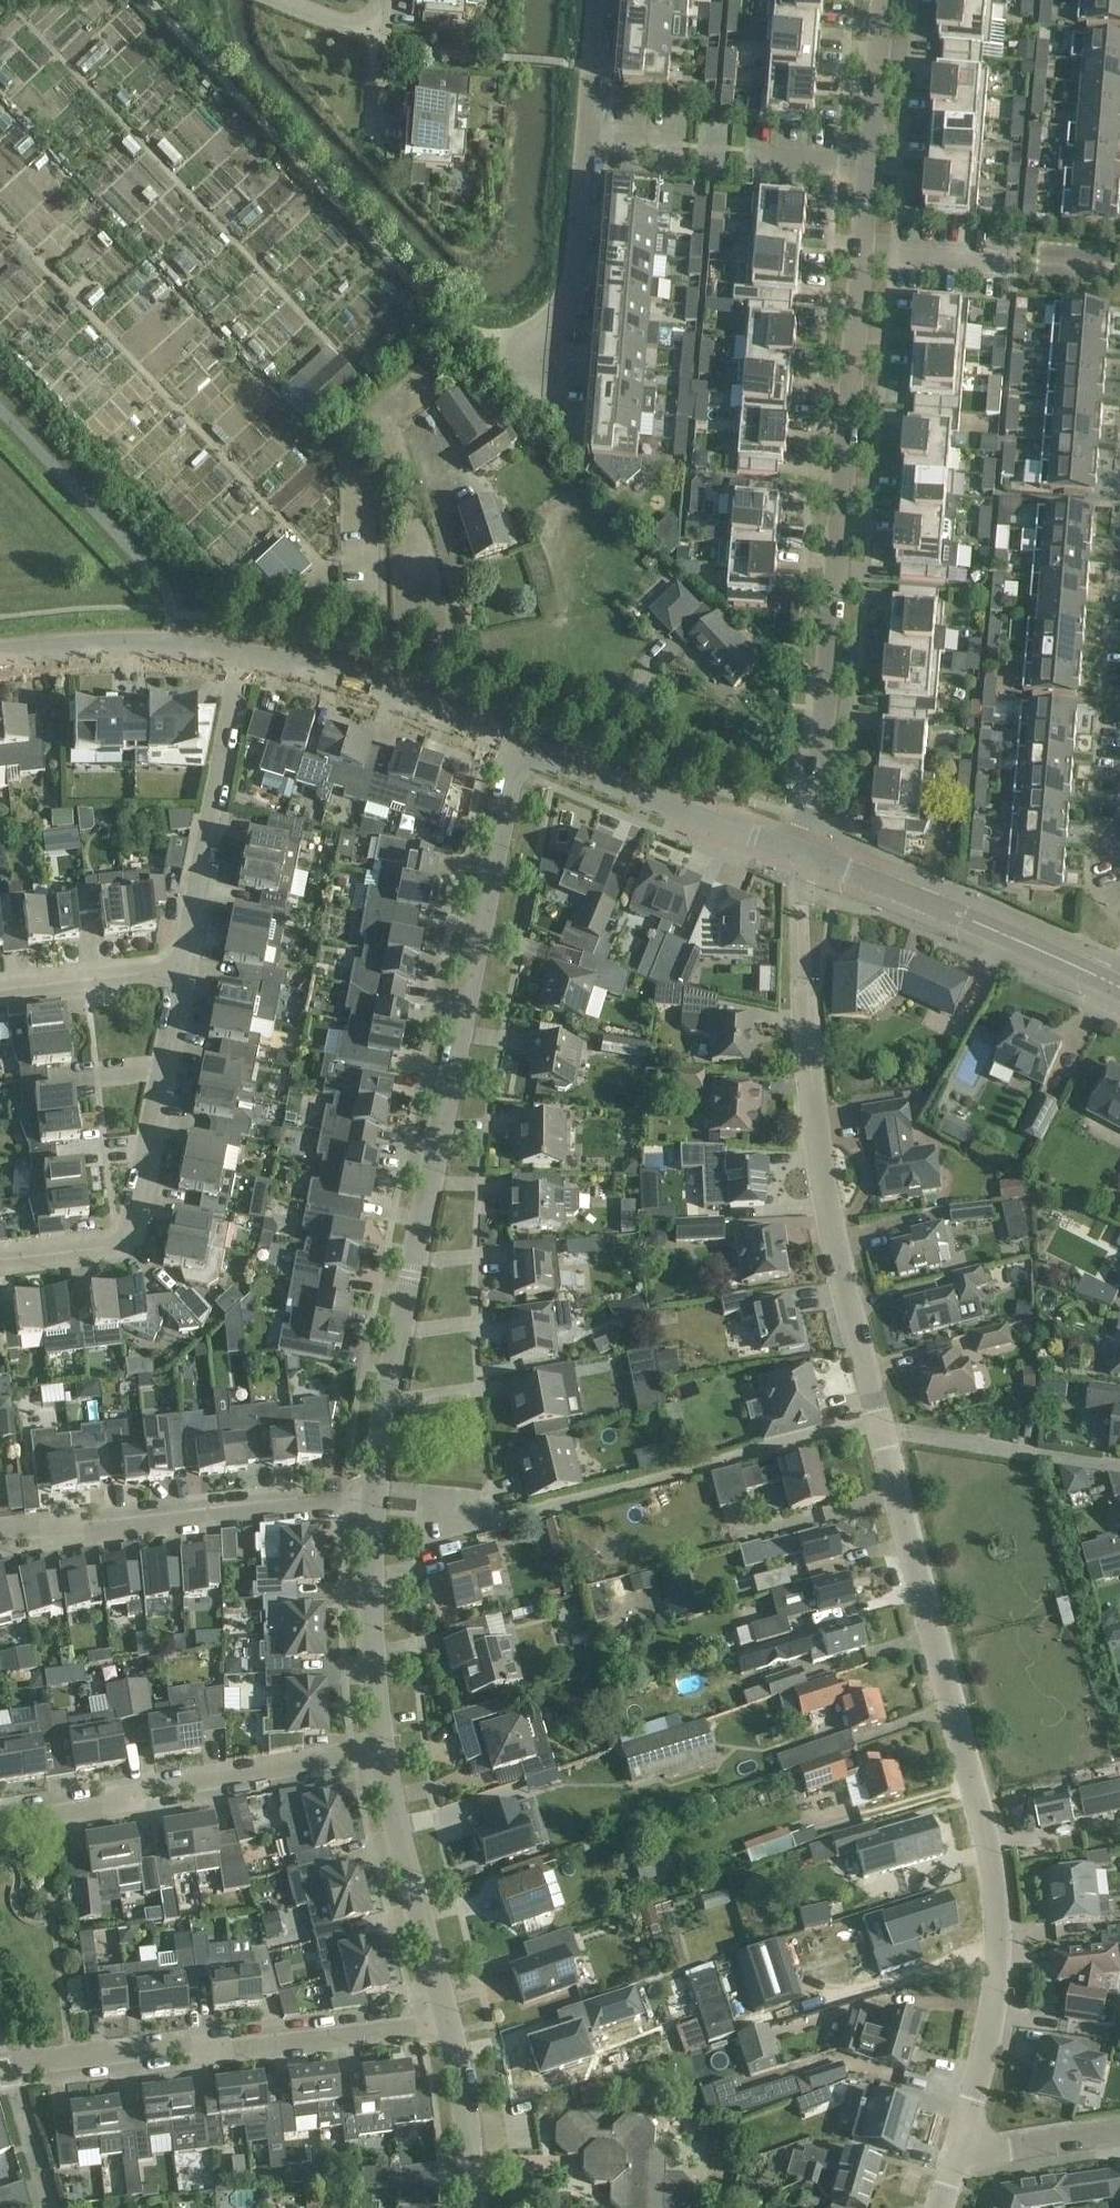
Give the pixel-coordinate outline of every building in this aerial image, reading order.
[(465,0),(412,0),(412,5),(424,6),(424,15),(438,16),(464,18),(465,0)] [(674,18),(675,0),(630,0),(629,14),(674,18)] [(769,22),(819,25),(819,18),(822,18),(824,2),(821,2),(800,0),(770,0),(769,22)] [(992,22),(993,8),(1006,9),(1007,0),(943,0),(943,2),(940,2),(939,17),(992,22)] [(1034,1),(1023,0),(1021,15),(1033,16),(1034,1)] [(1040,11),(1052,12),(1053,0),(1041,0),(1040,11)] [(1093,0),(1080,0),(1078,22),(1119,26),(1119,2),(1093,0)] [(729,3),(728,18),(740,19),(741,4),(729,3)] [(710,21),(721,22),(723,6),(711,5),(710,21)] [(629,14),(627,37),(672,41),(686,42),(688,19),(674,18),(629,14)] [(422,15),(421,25),(437,26),(438,16),(424,15),(422,15)] [(738,34),(740,19),(728,18),(727,33),(738,34)] [(1006,24),(992,22),(939,18),(938,33),(941,34),(940,42),(944,43),(943,55),(982,59),(983,46),(1004,48),(1006,24)] [(720,37),(721,22),(710,21),(709,36),(720,37)] [(818,35),(819,25),(769,22),(767,45),(820,50),(821,35),(818,35)] [(1119,64),(1119,40),(1074,36),(1072,60),(1119,64)] [(626,60),(670,63),(672,41),(627,37),(626,60)] [(1036,43),(1019,42),(1018,60),(1035,62),(1036,43)] [(1038,42),(1036,57),(1048,58),(1049,43),(1038,42)] [(767,45),(765,69),(815,73),(815,64),(818,64),(820,50),(767,45)] [(706,66),(718,67),(719,51),(708,50),(706,66)] [(724,66),(736,67),(737,52),(725,51),(724,66)] [(982,59),(943,55),(942,68),(938,67),(937,76),(934,76),(933,92),(986,96),(988,72),(981,71),(982,59)] [(1036,57),(1035,75),(1046,75),(1048,58),(1036,57)] [(668,87),(670,63),(626,60),(624,83),(668,87)] [(1072,60),(1086,61),(1084,84),(1119,87),(1119,64),(1072,60)] [(1022,74),(1034,74),(1035,63),(1023,62),(1022,74)] [(718,67),(706,66),(705,82),(716,82),(718,67)] [(736,67),(724,66),(723,81),(734,82),(736,67)] [(816,97),(817,82),(814,81),(815,73),(765,69),(763,93),(813,97),(816,97)] [(419,103),(404,102),(403,117),(407,117),(406,129),(455,134),(458,98),(453,97),(455,80),(425,77),(424,95),(417,94),(417,96),(420,96),(419,103)] [(1084,84),(1082,106),(1119,109),(1119,87),(1084,84)] [(1034,87),(1033,102),(1044,103),(1045,88),(1034,87)] [(734,91),(722,90),(721,105),(732,106),(734,91)] [(986,96),(933,92),(932,108),(935,108),(934,116),(984,120),(986,96)] [(816,97),(813,97),(763,93),(763,94),(769,95),(767,118),(811,122),(811,113),(815,113),(816,97)] [(1043,118),(1044,103),(1033,102),(1031,117),(1043,118)] [(1069,128),(1119,132),(1119,109),(1082,106),(1080,128),(1069,127),(1069,128)] [(1014,108),(1013,123),(1024,124),(1025,109),(1014,108)] [(982,144),(984,120),(934,116),(933,125),(930,125),(929,140),(982,144)] [(1024,124),(1013,123),(1011,138),(1023,139),(1024,124)] [(1069,128),(1067,150),(1119,155),(1119,132),(1069,128)] [(425,167),(434,168),(452,169),(452,160),(464,161),(466,135),(455,134),(406,129),(405,142),(401,142),(400,156),(412,157),(412,166),(425,167)] [(1030,132),(1029,147),(1040,148),(1042,133),(1030,132)] [(980,168),(982,144),(929,140),(928,155),(931,155),(930,164),(980,168)] [(1040,148),(1029,147),(1028,162),(1039,163),(1040,148)] [(1066,173),(1077,174),(1118,177),(1119,169),(1119,155),(1067,150),(1064,150),(1062,173),(1066,173)] [(1010,155),(1009,170),(1020,171),(1021,156),(1010,155)] [(925,188),(978,192),(980,168),(930,164),(930,172),(926,172),(925,188)] [(412,166),(410,185),(423,186),(425,167),(412,166)] [(1019,186),(1020,171),(1009,170),(1007,185),(1019,186)] [(1064,195),(1119,200),(1119,196),(1119,186),(1118,186),(1118,177),(1066,173),(1064,195)] [(617,175),(617,185),(615,185),(613,209),(658,212),(660,189),(659,189),(660,178),(617,175)] [(1025,193),(1037,194),(1038,178),(1026,177),(1025,193)] [(927,204),(926,213),(969,216),(971,192),(978,193),(978,192),(925,188),(924,203),(927,204)] [(804,206),(805,197),(755,193),(753,215),(753,218),(803,222),(806,222),(807,206),(804,206)] [(1035,209),(1037,194),(1025,193),(1024,208),(1035,209)] [(1018,195),(1007,194),(1005,221),(1016,222),(1018,195)] [(1119,214),(1119,200),(1064,195),(1062,219),(1115,223),(1115,214),(1119,214)] [(694,215),(705,216),(707,200),(695,199),(694,215)] [(725,200),(713,199),(712,214),(724,215),(725,200)] [(611,231),(656,235),(658,212),(613,209),(611,231)] [(705,216),(694,215),(693,230),(704,231),(705,216)] [(806,222),(803,222),(753,218),(751,241),(801,245),(801,237),(804,238),(806,222)] [(710,238),(722,239),(723,224),(711,223),(710,238)] [(654,257),(656,235),(611,231),(610,254),(654,257)] [(722,239),(710,238),(709,253),(720,254),(722,239)] [(801,245),(751,241),(749,265),(802,270),(803,255),(800,254),(801,245)] [(691,244),(690,260),(702,261),(703,245),(691,244)] [(652,280),(654,257),(610,254),(608,276),(652,280)] [(700,276),(702,261),(690,260),(689,276),(700,276)] [(802,270),(749,265),(747,288),(734,287),(733,302),(749,303),(792,306),(793,294),(797,294),(798,284),(800,284),(802,270)] [(661,303),(663,281),(652,280),(608,276),(606,299),(650,302),(661,303)] [(707,299),(716,300),(717,289),(708,288),(707,299)] [(686,305),(698,307),(699,291),(688,290),(686,305)] [(648,325),(650,302),(606,299),(604,321),(648,325)] [(706,299),(705,313),(714,314),(719,310),(720,300),(716,300),(707,299),(706,299)] [(915,308),(914,323),(960,327),(960,326),(967,327),(969,303),(962,302),(919,299),(918,308),(915,308)] [(742,340),(793,344),(796,344),(797,328),(794,328),(795,319),(791,319),(792,306),(764,304),(749,303),(748,315),(745,315),(742,340)] [(698,307),(686,305),(685,321),(697,322),(698,307)] [(1055,306),(1053,329),(1109,334),(1110,320),(1107,320),(1108,310),(1055,306)] [(1016,311),(1014,326),(1026,327),(1027,312),(1016,311)] [(1008,316),(997,315),(996,330),(1007,331),(1008,316)] [(602,344),(647,348),(648,325),(604,321),(602,344)] [(914,323),(913,339),(916,340),(915,348),(965,352),(967,327),(960,326),(960,327),(914,323)] [(1025,342),(1026,327),(1014,326),(1013,341),(1025,342)] [(1109,334),(1053,329),(1051,352),(1104,356),(1104,347),(1108,348),(1109,334)] [(297,364),(309,376),(332,353),(311,333),(299,346),(307,354),(297,364)] [(684,335),(683,350),(694,351),(695,336),(684,335)] [(994,354),(1005,355),(1006,340),(995,339),(994,354)] [(793,344),(742,340),(742,341),(735,340),(733,363),(740,364),(791,368),(791,367),(791,360),(794,360),(796,344),(793,344)] [(645,370),(647,348),(602,344),(600,367),(645,370)] [(701,345),(700,360),(712,361),(713,346),(701,345)] [(910,371),(963,376),(965,352),(915,348),(914,356),(911,356),(910,371)] [(694,351),(683,350),(681,366),(693,367),(694,351)] [(1104,356),(1051,352),(1049,374),(1105,379),(1106,365),(1103,365),(1104,356)] [(1005,355),(994,354),(992,369),(1004,370),(1005,355)] [(1011,371),(1022,372),(1023,357),(1012,356),(1011,371)] [(356,379),(336,359),(308,385),(298,375),(278,393),(302,419),(304,418),(309,423),(356,379)] [(710,376),(712,361),(700,360),(699,375),(710,376)] [(791,368),(740,364),(739,388),(745,388),(791,392),(792,377),(790,377),(791,368)] [(643,393),(645,370),(600,367),(599,389),(643,393)] [(915,397),(914,409),(953,412),(960,413),(963,376),(910,371),(909,386),(912,386),(911,396),(915,397)] [(1022,372),(1011,371),(1009,386),(1021,387),(1022,372)] [(1105,379),(1049,374),(1047,397),(1100,401),(1101,393),(1104,393),(1105,379)] [(1001,393),(1002,380),(990,378),(988,392),(1001,393)] [(679,395),(691,396),(692,381),(680,380),(679,395)] [(743,412),(787,416),(787,406),(790,406),(791,392),(745,388),(743,412)] [(488,434),(458,389),(434,406),(464,450),(488,434)] [(599,389),(597,412),(641,415),(654,416),(656,394),(643,393),(599,389)] [(698,393),(696,408),(708,409),(709,394),(698,393)] [(691,396),(679,395),(678,411),(689,412),(691,396)] [(1047,397),(1045,420),(1101,424),(1102,410),(1099,410),(1100,401),(1047,397)] [(1007,416),(1018,417),(1020,402),(1008,401),(1007,416)] [(708,409),(696,408),(695,423),(707,424),(708,409)] [(904,446),(950,449),(953,412),(914,409),(913,422),(909,421),(908,430),(905,430),(904,446)] [(785,439),(787,439),(788,424),(786,424),(787,416),(743,412),(737,411),(735,435),(785,439)] [(639,438),(641,415),(597,412),(595,434),(639,438)] [(1018,417),(1007,416),(1006,431),(1017,432),(1018,417)] [(1045,420),(1044,442),(1096,446),(1097,438),(1100,438),(1101,424),(1045,420)] [(675,441),(687,441),(688,426),(677,425),(675,441)] [(510,429),(501,435),(509,446),(517,440),(510,429)] [(506,451),(493,433),(461,455),(474,474),(506,451)] [(593,466),(616,488),(622,482),(634,470),(635,461),(637,461),(639,438),(595,434),(593,458),(594,458),(593,466)] [(787,439),(785,439),(735,435),(735,436),(741,437),(738,473),(755,475),(777,477),(778,464),(783,464),(783,455),(786,455),(787,440),(787,439)] [(980,452),(997,453),(998,438),(982,437),(980,452)] [(687,441),(675,441),(674,456),(686,457),(687,441)] [(1096,446),(1044,442),(1042,465),(1098,469),(1099,455),(1096,455),(1096,446)] [(906,462),(905,469),(905,470),(955,474),(955,473),(948,473),(950,449),(904,446),(902,461),(906,462)] [(1004,446),(1003,461),(1015,462),(1016,447),(1004,446)] [(709,454),(695,453),(694,468),(707,469),(709,454)] [(985,461),(984,476),(995,477),(996,462),(985,461)] [(1013,477),(1015,462),(1003,461),(1002,476),(1013,477)] [(1096,483),(1098,469),(1042,465),(1040,488),(1093,492),(1093,483),(1096,483)] [(953,498),(955,474),(905,470),(904,479),(901,479),(900,493),(946,497),(953,498)] [(994,492),(995,477),(984,476),(982,491),(994,492)] [(691,494),(690,514),(703,515),(706,482),(696,481),(692,484),(691,494)] [(731,481),(728,519),(780,524),(781,509),(779,509),(780,499),(776,498),(777,485),(731,481)] [(946,497),(900,493),(899,508),(902,508),(901,517),(944,521),(946,497)] [(1010,514),(1022,505),(1022,501),(1000,499),(999,513),(998,529),(1009,530),(1010,514)] [(507,549),(491,501),(458,512),(474,560),(507,549)] [(981,509),(980,524),(991,525),(992,510),(981,509)] [(1036,532),(1092,537),(1093,523),(1090,523),(1091,513),(1038,509),(1036,532)] [(672,514),(651,534),(671,555),(676,551),(677,550),(678,521),(672,514)] [(942,545),(953,546),(955,522),(944,521),(901,517),(900,526),(897,525),(896,541),(942,545)] [(728,519),(726,543),(776,547),(777,538),(779,538),(780,524),(728,519)] [(698,525),(686,524),(685,540),(696,541),(698,525)] [(990,540),(991,525),(980,524),(978,539),(990,540)] [(998,529),(996,552),(1007,552),(1009,530),(998,529)] [(1092,537),(1036,532),(1034,555),(1087,559),(1088,550),(1091,551),(1092,537)] [(290,549),(282,540),(254,567),(282,596),(310,570),(297,556),(301,552),(294,546),(290,549)] [(953,546),(942,545),(896,541),(895,557),(898,557),(897,566),(901,567),(900,579),(922,581),(948,583),(950,569),(940,568),(942,545),(953,546)] [(719,566),(730,567),(774,571),(776,547),(726,543),(725,544),(721,543),(719,566)] [(690,549),(678,548),(677,561),(689,562),(690,549)] [(979,560),(987,561),(988,549),(981,548),(979,560)] [(1006,568),(1007,552),(996,552),(995,567),(1006,568)] [(659,560),(651,553),(637,567),(645,574),(659,560)] [(1087,559),(1034,555),(1033,577),(1088,582),(1089,568),(1086,568),(1087,559)] [(686,564),(676,563),(676,566),(690,583),(700,575),(700,565),(686,564)] [(774,571),(730,567),(728,592),(728,598),(734,605),(766,608),(767,595),(772,596),(774,571)] [(678,574),(672,568),(666,573),(672,580),(678,574)] [(1088,582),(1033,577),(1031,600),(1083,604),(1084,596),(1087,596),(1088,582)] [(992,597),(1004,598),(1005,582),(993,581),(992,597)] [(699,609),(678,586),(651,611),(673,634),(674,633),(686,645),(691,641),(734,688),(761,662),(717,615),(714,618),(703,605),(699,609)] [(890,610),(889,625),(942,630),(944,605),(937,604),(938,591),(899,588),(898,601),(894,601),(893,611),(890,610)] [(1004,598),(992,597),(991,612),(1002,613),(1004,598)] [(1083,604),(1031,600),(1042,601),(1040,623),(1085,627),(1086,613),(1083,613),(1083,604)] [(1027,645),(1038,646),(1080,649),(1080,641),(1083,641),(1085,627),(1040,623),(1029,622),(1027,645)] [(942,630),(889,625),(888,640),(891,640),(890,649),(940,653),(944,654),(946,631),(942,630)] [(990,627),(988,642),(1000,643),(1001,628),(990,627)] [(970,641),(969,656),(980,657),(982,642),(970,641)] [(999,658),(1000,643),(988,642),(987,657),(999,658)] [(1027,645),(1025,667),(1081,672),(1082,658),(1079,658),(1080,649),(1038,646),(1027,645)] [(888,673),(938,677),(940,654),(944,655),(944,654),(940,653),(890,649),(889,657),(886,657),(885,673),(888,673)] [(979,672),(980,657),(969,656),(968,671),(979,672)] [(1081,672),(1025,667),(1023,691),(1054,693),(1076,695),(1077,686),(1080,686),(1081,672)] [(938,677),(888,673),(885,673),(884,689),(887,689),(886,698),(890,698),(889,711),(928,714),(931,714),(935,714),(936,702),(938,677)] [(985,680),(984,695),(995,696),(997,680),(985,680)] [(994,711),(995,696),(984,695),(983,710),(994,711)] [(134,754),(134,709),(121,709),(121,706),(116,706),(116,701),(105,701),(105,706),(73,706),(73,755),(94,754),(94,759),(121,759),(121,754),(134,754)] [(972,717),(981,717),(982,702),(973,702),(972,717)] [(134,709),(134,754),(162,753),(162,764),(195,767),(195,758),(204,758),(204,762),(210,731),(210,730),(209,732),(195,732),(195,705),(147,706),(147,709),(134,709)] [(1020,729),(1076,733),(1077,719),(1074,719),(1075,709),(1022,705),(1020,729)] [(983,710),(982,725),(993,726),(994,711),(983,710)] [(925,751),(928,714),(889,711),(888,723),(884,723),(883,733),(880,733),(879,747),(925,751)] [(25,719),(24,713),(0,715),(6,770),(19,769),(19,775),(44,773),(41,740),(39,718),(25,719)] [(312,724),(289,717),(287,723),(253,713),(246,739),(266,745),(258,772),(282,779),(284,773),(296,777),(298,769),(312,724)] [(8,788),(6,770),(0,715),(0,789),(8,788)] [(962,723),(967,729),(973,729),(974,718),(963,717),(962,723)] [(348,735),(325,728),(323,734),(311,731),(298,769),(297,774),(294,783),(317,790),(315,795),(320,802),(327,804),(332,787),(348,735)] [(1020,729),(1018,751),(1071,755),(1072,747),(1075,747),(1076,733),(1020,729)] [(980,748),(991,748),(992,733),(981,732),(980,748)] [(369,748),(371,742),(348,735),(332,787),(344,791),(342,797),(366,805),(382,752),(369,748)] [(880,772),(923,775),(925,751),(879,747),(878,762),(881,762),(880,772)] [(991,748),(980,748),(978,763),(990,764),(991,748)] [(402,815),(420,756),(396,749),(394,756),(382,752),(366,805),(402,815)] [(1071,755),(1018,751),(1016,774),(1072,778),(1073,764),(1070,764),(1071,755)] [(441,770),(443,763),(420,756),(402,815),(438,826),(454,774),(441,770)] [(959,778),(970,779),(971,764),(960,763),(959,778)] [(875,795),(878,795),(921,799),(932,800),(934,776),(923,775),(880,772),(879,779),(876,779),(875,795)] [(1016,774),(1014,796),(1067,800),(1068,792),(1071,792),(1072,778),(1016,774)] [(970,779),(959,778),(957,793),(969,794),(970,779)] [(977,778),(976,793),(987,794),(989,779),(977,778)] [(986,809),(987,794),(976,793),(975,808),(986,809)] [(874,811),(877,811),(876,820),(880,820),(879,833),(878,847),(904,859),(904,858),(905,857),(906,835),(924,837),(936,802),(937,802),(937,800),(932,800),(921,799),(878,795),(875,795),(874,811)] [(1014,796),(1013,819),(1068,823),(1069,809),(1066,809),(1067,800),(1014,796)] [(56,825),(72,824),(72,808),(55,808),(56,825)] [(94,826),(93,811),(80,812),(81,827),(94,826)] [(168,830),(188,830),(187,811),(167,812),(168,830)] [(263,840),(247,836),(242,862),(281,870),(293,872),(302,824),(268,817),(263,840)] [(1068,823),(1013,819),(1011,841),(1063,846),(1064,837),(1067,837),(1068,823)] [(359,833),(370,836),(374,823),(362,820),(359,833)] [(973,823),(972,838),(984,839),(985,824),(973,823)] [(397,830),(395,842),(409,844),(411,833),(397,830)] [(339,838),(354,840),(355,834),(340,831),(339,838)] [(54,832),(42,834),(43,846),(51,845),(55,838),(54,832)] [(592,958),(602,933),(613,907),(599,901),(611,872),(619,852),(620,848),(611,844),(587,834),(579,837),(564,872),(580,879),(578,882),(580,886),(588,889),(586,893),(588,897),(575,929),(579,931),(574,943),(585,947),(582,954),(592,958)] [(984,839),(972,838),(971,853),(982,854),(984,839)] [(182,871),(188,843),(171,839),(165,867),(182,871)] [(435,873),(437,864),(430,863),(433,849),(409,844),(395,842),(379,839),(374,863),(380,865),(378,877),(432,888),(435,873)] [(1063,846),(1011,841),(1009,864),(1065,868),(1066,854),(1063,854),(1063,846)] [(986,862),(970,860),(969,872),(985,873),(986,862)] [(262,892),(259,904),(285,910),(293,872),(281,870),(242,862),(237,887),(262,892)] [(1065,868),(1009,864),(1007,887),(1060,892),(1060,882),(1063,882),(1065,868)] [(649,981),(655,984),(655,985),(670,988),(688,945),(667,937),(672,924),(681,928),(695,893),(700,881),(695,879),(678,872),(668,867),(665,874),(647,867),(638,887),(630,907),(629,911),(648,919),(649,915),(660,919),(662,920),(653,943),(663,947),(649,981)] [(150,872),(122,875),(129,934),(155,931),(152,907),(165,905),(162,879),(151,880),(150,872)] [(369,888),(364,912),(418,923),(420,911),(427,912),(432,888),(378,877),(365,874),(362,887),(369,888)] [(84,879),(85,888),(88,914),(101,913),(104,937),(129,934),(122,875),(84,879)] [(27,946),(53,943),(48,904),(34,906),(33,894),(23,895),(22,884),(7,886),(8,897),(11,923),(24,922),(27,946)] [(88,914),(85,888),(61,891),(62,902),(48,904),(53,943),(78,940),(76,916),(88,914)] [(726,892),(720,906),(714,920),(722,923),(722,953),(753,953),(753,934),(757,934),(757,916),(753,915),(754,903),(726,892)] [(8,897),(0,898),(0,925),(11,923),(8,897)] [(285,910),(259,904),(257,917),(233,912),(227,938),(280,948),(284,924),(282,923),(285,910)] [(417,961),(422,937),(415,936),(418,923),(364,912),(359,936),(366,938),(363,950),(417,961)] [(592,958),(603,963),(613,938),(602,933),(592,958)] [(247,968),(244,980),(270,985),(283,988),(286,974),(275,972),(276,968),(278,967),(280,954),(279,953),(280,948),(227,938),(222,963),(247,968)] [(688,945),(670,988),(671,988),(673,981),(689,988),(702,955),(687,949),(688,945)] [(406,983),(413,985),(417,961),(363,950),(361,963),(354,961),(350,986),(404,996),(406,983)] [(901,955),(862,952),(853,960),(855,963),(849,968),(847,966),(838,973),(835,1012),(873,1015),(898,993),(899,988),(905,990),(904,992),(952,1014),(967,982),(919,960),(918,962),(909,958),(901,957),(901,955)] [(582,954),(577,972),(550,964),(545,980),(550,982),(548,989),(545,988),(539,1009),(561,1016),(562,1013),(582,1019),(591,990),(606,994),(614,967),(582,954)] [(244,980),(242,993),(218,988),(213,1013),(251,1021),(263,1023),(272,1025),(280,987),(270,985),(244,980)] [(299,987),(298,990),(309,992),(310,983),(306,982),(299,987)] [(671,988),(670,988),(655,985),(653,1007),(682,1009),(681,1026),(690,1034),(703,1035),(703,1038),(713,1038),(711,1062),(754,1065),(755,1046),(750,1045),(752,1020),(716,1018),(717,998),(670,988),(671,988)] [(406,1019),(407,1010),(401,1009),(404,996),(350,986),(345,1010),(351,1011),(349,1023),(403,1034),(406,1019)] [(28,1043),(67,1039),(64,1013),(40,1016),(38,1003),(6,1007),(10,1045),(11,1045),(28,1043)] [(213,1013),(207,1039),(232,1044),(229,1056),(255,1061),(263,1023),(251,1021),(213,1013)] [(1016,1019),(995,1064),(1043,1085),(1062,1045),(1037,1034),(1039,1029),(1016,1019)] [(392,1057),(398,1058),(403,1034),(349,1023),(346,1036),(340,1035),(335,1059),(389,1069),(392,1057)] [(571,1087),(573,1087),(580,1045),(556,1040),(534,1037),(530,1056),(534,1057),(530,1080),(553,1084),(557,1089),(565,1090),(571,1087)] [(299,1049),(311,1051),(313,1045),(308,1039),(301,1038),(299,1049)] [(601,1052),(645,1059),(647,1046),(603,1038),(601,1052)] [(11,1045),(19,1069),(21,1083),(47,1080),(45,1068),(70,1065),(67,1039),(28,1043),(11,1045)] [(296,1054),(279,1050),(276,1064),(280,1065),(280,1066),(293,1068),(296,1054)] [(255,1061),(229,1056),(227,1069),(203,1064),(201,1074),(196,1087),(198,1087),(198,1089),(236,1097),(239,1083),(251,1085),(255,1061)] [(388,1107),(393,1084),(386,1082),(389,1069),(335,1059),(330,1083),(337,1084),(334,1097),(388,1107)] [(1111,1068),(1088,1112),(1119,1129),(1119,1072),(1111,1068)] [(703,1073),(669,1071),(668,1089),(702,1091),(703,1073)] [(76,1116),(76,1114),(78,1113),(74,1100),(73,1090),(48,1093),(47,1080),(21,1083),(23,1106),(21,1106),(21,1108),(20,1122),(37,1120),(76,1116)] [(760,1091),(711,1087),(708,1134),(720,1134),(719,1139),(735,1140),(735,1135),(752,1137),(754,1112),(759,1113),(760,1091)] [(236,1097),(198,1089),(197,1091),(195,1091),(195,1104),(192,1115),(217,1119),(214,1132),(240,1137),(247,1138),(250,1123),(238,1112),(233,1111),(236,1097)] [(1059,1106),(1039,1096),(1021,1131),(1041,1142),(1059,1106)] [(377,1130),(384,1131),(388,1107),(334,1097),(332,1109),(325,1108),(321,1132),(375,1143),(377,1130)] [(911,1133),(906,1102),(863,1109),(868,1140),(876,1139),(879,1158),(877,1159),(883,1198),(907,1194),(908,1199),(923,1197),(922,1192),(925,1192),(922,1172),(937,1170),(934,1150),(913,1153),(910,1133),(911,1133)] [(56,1157),(54,1144),(79,1141),(78,1131),(79,1117),(76,1117),(76,1116),(37,1120),(20,1122),(28,1146),(30,1160),(56,1157)] [(563,1119),(519,1118),(518,1135),(522,1135),(522,1139),(524,1138),(524,1145),(522,1145),(522,1164),(563,1164),(563,1119)] [(939,1131),(971,1147),(977,1134),(946,1118),(939,1131)] [(274,1129),(268,1133),(266,1140),(277,1142),(279,1130),(274,1129)] [(214,1132),(212,1144),(188,1139),(183,1165),(221,1172),(234,1175),(240,1147),(238,1147),(240,1137),(214,1132)] [(374,1180),(379,1157),(372,1155),(375,1143),(321,1132),(316,1156),(322,1157),(320,1170),(374,1180)] [(726,1148),(700,1147),(702,1182),(727,1181),(728,1207),(742,1206),(764,1205),(763,1177),(768,1177),(767,1162),(762,1163),(762,1161),(726,1163),(726,1148)] [(85,1192),(85,1190),(87,1190),(83,1177),(82,1167),(57,1169),(56,1157),(30,1160),(31,1173),(29,1199),(46,1197),(85,1192)] [(622,1176),(636,1176),(637,1162),(629,1162),(622,1168),(622,1176)] [(234,1175),(221,1172),(183,1165),(178,1190),(202,1195),(199,1208),(225,1213),(228,1199),(229,1199),(234,1175)] [(363,1203),(369,1204),(374,1180),(320,1170),(318,1182),(311,1181),(306,1205),(360,1216),(363,1203)] [(510,1192),(510,1210),(516,1210),(516,1229),(546,1230),(546,1228),(561,1228),(561,1216),(574,1216),(578,1212),(578,1198),(575,1193),(563,1193),(563,1177),(531,1177),(531,1193),(510,1192)] [(1001,1200),(1022,1197),(1020,1179),(998,1181),(1001,1200)] [(1029,1182),(1022,1183),(1024,1197),(1030,1196),(1029,1182)] [(36,1229),(38,1229),(39,1237),(65,1234),(63,1221),(88,1218),(85,1192),(46,1197),(29,1199),(36,1229)] [(1020,1201),(1002,1205),(1005,1218),(1023,1213),(1020,1201)] [(994,1219),(992,1203),(950,1208),(952,1224),(994,1219)] [(360,1253),(364,1230),(357,1229),(360,1216),(306,1205),(301,1229),(308,1230),(306,1243),(360,1253)] [(225,1213),(199,1208),(197,1220),(173,1215),(168,1241),(224,1252),(230,1226),(223,1225),(225,1213)] [(637,1232),(637,1208),(625,1208),(625,1232),(637,1232)] [(262,1233),(275,1236),(276,1228),(271,1221),(264,1219),(262,1233)] [(723,1241),(722,1221),(675,1223),(676,1243),(723,1241)] [(948,1246),(942,1223),(915,1230),(918,1242),(892,1248),(899,1276),(941,1266),(937,1249),(948,1246)] [(779,1246),(777,1231),(734,1237),(741,1284),(787,1277),(783,1245),(779,1246)] [(272,1236),(261,1235),(259,1247),(270,1249),(272,1236)] [(601,1238),(586,1239),(588,1254),(602,1253),(601,1238)] [(224,1252),(168,1241),(167,1242),(165,1242),(164,1256),(163,1266),(187,1271),(184,1283),(210,1289),(211,1286),(219,1281),(224,1252)] [(560,1292),(555,1242),(513,1245),(514,1261),(506,1262),(506,1269),(513,1268),(513,1273),(512,1273),(514,1296),(560,1292)] [(348,1276),(355,1277),(360,1253),(306,1243),(303,1255),(297,1254),(292,1278),(346,1289),(348,1276)] [(986,1286),(982,1268),(954,1275),(957,1290),(905,1303),(913,1335),(961,1324),(956,1305),(978,1299),(975,1288),(986,1286)] [(345,1327),(350,1303),(343,1302),(346,1289),(292,1278),(287,1302),(294,1304),(291,1316),(345,1327)] [(201,1329),(174,1300),(143,1303),(141,1285),(115,1288),(119,1327),(123,1327),(122,1329),(153,1342),(156,1335),(159,1334),(159,1330),(156,1310),(162,1309),(178,1324),(179,1332),(201,1329)] [(92,1315),(79,1317),(82,1343),(83,1343),(84,1351),(122,1347),(119,1327),(115,1288),(89,1291),(92,1315)] [(194,1294),(187,1293),(184,1290),(174,1300),(201,1329),(211,1312),(194,1294)] [(79,1317),(67,1318),(64,1294),(38,1297),(43,1336),(45,1358),(55,1355),(83,1351),(82,1343),(79,1317)] [(648,1295),(649,1307),(663,1306),(662,1298),(655,1294),(648,1295)] [(249,1295),(240,1303),(240,1306),(252,1308),(254,1299),(249,1295)] [(720,1299),(720,1300),(723,1316),(740,1313),(742,1322),(754,1320),(761,1351),(789,1345),(790,1349),(804,1346),(800,1327),(795,1328),(790,1301),(753,1308),(750,1295),(720,1299)] [(646,1316),(637,1296),(619,1304),(628,1324),(646,1316)] [(18,1339),(43,1336),(38,1297),(12,1300),(15,1324),(3,1326),(5,1348),(6,1352),(20,1350),(18,1339)] [(587,1308),(586,1300),(512,1310),(515,1332),(506,1333),(510,1361),(556,1356),(552,1321),(570,1319),(569,1311),(587,1308)] [(1035,1303),(1021,1302),(1019,1315),(1033,1317),(1035,1303)] [(239,1304),(226,1316),(230,1353),(244,1351),(239,1304)] [(252,1308),(240,1306),(241,1317),(247,1316),(251,1314),(252,1308)] [(1112,1375),(1119,1376),(1119,1313),(1112,1375)] [(334,1349),(340,1350),(345,1327),(291,1316),(289,1329),(282,1327),(277,1352),(331,1363),(334,1349)] [(1011,1344),(1007,1326),(973,1334),(978,1352),(1011,1344)] [(206,1345),(195,1346),(195,1358),(207,1357),(206,1345)] [(664,1407),(652,1350),(626,1355),(638,1414),(664,1407)] [(675,1351),(656,1355),(661,1376),(680,1372),(675,1351)] [(961,1364),(958,1352),(924,1360),(929,1382),(925,1384),(930,1406),(976,1394),(968,1363),(961,1364)] [(9,1354),(10,1362),(18,1361),(17,1353),(9,1354)] [(298,1359),(286,1360),(288,1372),(299,1371),(298,1359)] [(1026,1388),(1035,1388),(1036,1369),(1026,1369),(1026,1388)] [(818,1403),(809,1370),(781,1377),(780,1374),(758,1380),(764,1401),(767,1400),(772,1418),(758,1422),(763,1441),(819,1426),(813,1404),(818,1403)] [(152,1388),(151,1376),(137,1377),(138,1389),(152,1388)] [(1055,1378),(1038,1376),(1040,1393),(1053,1395),(1055,1378)] [(560,1386),(559,1380),(509,1389),(516,1429),(566,1420),(563,1399),(578,1396),(575,1383),(560,1386)] [(98,1382),(89,1383),(91,1399),(101,1398),(98,1382)] [(1091,1384),(1088,1409),(1099,1410),(1097,1423),(1098,1425),(1105,1435),(1107,1436),(1113,1437),(1111,1449),(1119,1450),(1119,1388),(1091,1384)] [(49,1387),(40,1388),(42,1406),(64,1404),(62,1385),(49,1387)] [(222,1473),(246,1470),(246,1464),(259,1462),(252,1408),(230,1410),(227,1390),(213,1392),(216,1419),(222,1473)] [(12,1392),(13,1404),(19,1403),(23,1397),(23,1391),(12,1392)] [(11,1411),(10,1398),(3,1399),(0,1402),(0,1412),(11,1411)] [(296,1465),(320,1462),(320,1455),(333,1454),(330,1422),(331,1422),(335,1405),(328,1406),(327,1399),(302,1402),(303,1408),(290,1410),(296,1465)] [(273,1468),(281,1466),(296,1465),(290,1410),(277,1411),(277,1405),(252,1408),(259,1462),(272,1461),(273,1468)] [(664,1407),(668,1429),(682,1427),(677,1405),(664,1407)] [(199,1476),(207,1475),(222,1473),(216,1419),(203,1420),(203,1414),(178,1416),(185,1471),(197,1469),(199,1476)] [(148,1482),(172,1479),(172,1472),(185,1471),(178,1416),(154,1419),(155,1426),(142,1427),(148,1482)] [(124,1485),(133,1484),(148,1482),(142,1427),(129,1429),(129,1422),(104,1425),(110,1480),(124,1478),(124,1485)] [(74,1491),(98,1488),(98,1481),(110,1480),(104,1425),(80,1428),(81,1434),(68,1436),(74,1491)] [(50,1493),(59,1492),(74,1491),(68,1436),(55,1437),(55,1431),(30,1434),(36,1488),(50,1487),(50,1493)] [(4,1444),(4,1450),(16,1449),(15,1437),(9,1437),(4,1444)] [(581,1486),(570,1443),(517,1457),(528,1499),(581,1486)] [(673,1464),(669,1446),(635,1454),(639,1472),(673,1464)] [(825,1502),(813,1458),(779,1467),(779,1468),(758,1474),(757,1468),(740,1473),(739,1468),(710,1475),(719,1509),(748,1502),(745,1492),(783,1482),(790,1511),(825,1502)] [(1084,1470),(1060,1466),(1068,1494),(1089,1488),(1084,1470)] [(1108,1474),(1115,1499),(1119,1498),(1119,1476),(1108,1474)] [(23,1496),(7,1498),(9,1513),(24,1511),(23,1496)] [(565,1540),(560,1519),(545,1522),(551,1544),(565,1540)] [(260,1552),(260,1561),(319,1559),(318,1535),(287,1536),(287,1524),(259,1527),(259,1537),(255,1537),(256,1553),(260,1552)] [(819,1535),(818,1531),(796,1537),(760,1546),(759,1543),(738,1548),(744,1571),(802,1555),(805,1568),(818,1565),(840,1559),(832,1532),(819,1535)] [(500,1572),(494,1546),(468,1553),(471,1566),(446,1572),(456,1610),(481,1603),(479,1594),(492,1591),(487,1575),(500,1572)] [(235,1562),(235,1547),(221,1548),(221,1562),(235,1562)] [(204,1563),(203,1553),(180,1554),(182,1576),(183,1598),(206,1597),(205,1590),(218,1589),(217,1584),(216,1562),(204,1563)] [(1099,1562),(1104,1581),(1119,1576),(1119,1556),(1099,1562)] [(164,1566),(163,1557),(140,1559),(142,1581),(144,1603),(167,1601),(166,1593),(178,1592),(176,1565),(164,1566)] [(252,1599),(262,1599),(289,1598),(289,1585),(320,1584),(319,1559),(260,1561),(261,1570),(256,1570),(256,1585),(252,1585),(252,1599)] [(122,1561),(99,1564),(105,1608),(126,1605),(128,1617),(141,1615),(138,1591),(136,1569),(123,1571),(122,1561)] [(689,1564),(664,1571),(676,1618),(702,1611),(689,1564)] [(83,1575),(82,1566),(59,1569),(66,1613),(89,1610),(87,1602),(100,1600),(95,1573),(83,1575)] [(19,1575),(27,1619),(49,1614),(50,1618),(62,1616),(55,1578),(43,1580),(41,1571),(19,1575)] [(655,1573),(631,1578),(634,1591),(658,1585),(655,1573)] [(769,1575),(754,1579),(757,1594),(773,1590),(769,1575)] [(20,1604),(15,1582),(3,1585),(1,1576),(0,1576),(0,1622),(9,1619),(11,1625),(24,1622),(23,1615),(20,1604)] [(818,1611),(819,1615),(831,1612),(852,1606),(845,1578),(831,1582),(829,1577),(808,1583),(783,1590),(770,1593),(777,1618),(784,1616),(785,1620),(818,1611)] [(602,1590),(589,1593),(596,1620),(608,1617),(602,1590)] [(263,1627),(263,1637),(322,1634),(321,1610),(290,1611),(289,1598),(262,1599),(262,1613),(265,1613),(266,1627),(263,1627)] [(222,1622),(222,1606),(210,1606),(211,1622),(222,1622)] [(785,1620),(784,1616),(777,1618),(749,1626),(755,1646),(790,1637),(785,1620)] [(811,1656),(813,1664),(864,1649),(855,1619),(806,1635),(805,1633),(735,1653),(742,1677),(811,1656)] [(491,1646),(484,1620),(447,1630),(451,1642),(445,1644),(453,1671),(464,1668),(471,1695),(493,1689),(519,1683),(508,1641),(491,1646)] [(1105,1630),(1109,1644),(1117,1642),(1113,1627),(1105,1630)] [(223,1632),(209,1632),(210,1648),(223,1647),(223,1632)] [(148,1657),(146,1634),(135,1635),(137,1658),(148,1657)] [(322,1634),(263,1637),(264,1646),(259,1646),(260,1661),(264,1661),(265,1675),(292,1673),(292,1660),(323,1659),(322,1634)] [(184,1637),(173,1637),(174,1651),(184,1650),(184,1637)] [(31,1647),(0,1654),(0,1670),(2,1678),(37,1669),(31,1647)] [(73,1664),(71,1650),(59,1651),(61,1670),(67,1669),(74,1668),(73,1664)] [(111,1662),(110,1650),(95,1652),(97,1664),(111,1662)] [(596,1668),(592,1653),(579,1657),(584,1672),(596,1668)] [(159,1656),(148,1658),(150,1669),(161,1667),(159,1656)] [(233,1660),(224,1661),(224,1676),(240,1675),(239,1666),(233,1660)] [(765,1680),(770,1698),(815,1683),(805,1686),(800,1669),(765,1680)] [(61,1686),(59,1671),(44,1673),(46,1688),(61,1686)] [(292,1673),(265,1675),(265,1689),(286,1688),(287,1696),(277,1702),(266,1702),(266,1712),(325,1710),(324,1685),(293,1687),(292,1673)] [(42,1674),(28,1676),(29,1685),(35,1689),(44,1688),(42,1674)] [(846,1715),(849,1728),(850,1733),(884,1724),(876,1694),(862,1698),(858,1685),(842,1689),(837,1676),(815,1683),(770,1698),(771,1698),(793,1691),(801,1718),(839,1706),(842,1717),(846,1715)] [(141,1681),(126,1684),(131,1720),(147,1718),(141,1681)] [(110,1713),(91,1717),(99,1769),(124,1765),(117,1723),(131,1720),(126,1684),(106,1687),(110,1713)] [(209,1719),(224,1717),(223,1689),(205,1693),(209,1719)] [(172,1718),(171,1718),(178,1756),(203,1752),(194,1701),(169,1705),(172,1718)] [(473,1710),(451,1716),(466,1763),(487,1758),(489,1764),(502,1760),(504,1768),(499,1770),(500,1771),(519,1765),(523,1781),(545,1775),(555,1770),(546,1740),(538,1713),(522,1718),(505,1723),(499,1702),(473,1710)] [(50,1715),(49,1706),(33,1709),(36,1722),(12,1726),(15,1744),(21,1782),(46,1778),(41,1746),(55,1744),(53,1733),(50,1715)] [(326,1735),(325,1710),(266,1712),(267,1721),(261,1721),(262,1738),(267,1738),(268,1755),(295,1751),(295,1736),(326,1735)] [(53,1733),(55,1744),(70,1742),(75,1773),(99,1769),(91,1717),(68,1720),(66,1712),(50,1715),(53,1733)] [(663,1723),(666,1734),(690,1726),(686,1715),(663,1723)] [(153,1760),(178,1756),(171,1718),(147,1722),(153,1760)] [(714,1756),(703,1722),(690,1726),(666,1734),(664,1734),(621,1749),(631,1782),(714,1756)] [(12,1726),(0,1728),(0,1785),(21,1782),(15,1744),(12,1726)] [(835,1737),(815,1744),(820,1760),(841,1753),(835,1737)] [(610,1741),(608,1746),(610,1752),(620,1748),(617,1739),(610,1741)] [(859,1762),(856,1748),(852,1749),(841,1753),(820,1760),(799,1767),(806,1790),(857,1776),(861,1788),(865,1787),(869,1804),(881,1802),(903,1796),(894,1766),(881,1770),(877,1757),(859,1762)] [(1034,1802),(1040,1829),(1119,1811),(1119,1783),(1034,1802)] [(288,1833),(345,1819),(339,1795),(309,1802),(306,1789),(278,1794),(282,1808),(278,1813),(281,1823),(287,1826),(288,1833)] [(476,1838),(473,1839),(478,1853),(481,1852),(486,1866),(532,1850),(522,1820),(520,1821),(514,1803),(480,1814),(486,1832),(476,1836),(476,1838)] [(212,1818),(187,1822),(196,1874),(219,1870),(223,1893),(250,1889),(239,1846),(217,1849),(212,1818)] [(345,1819),(288,1833),(290,1841),(286,1842),(290,1857),(294,1856),(297,1869),(324,1863),(321,1850),(351,1843),(345,1819)] [(817,1840),(810,1842),(810,1843),(817,1864),(836,1858),(856,1852),(864,1878),(920,1862),(941,1856),(930,1819),(875,1836),(872,1824),(835,1835),(817,1840)] [(168,1857),(153,1860),(159,1893),(174,1890),(172,1878),(196,1874),(187,1822),(163,1826),(168,1857)] [(812,1828),(745,1853),(750,1865),(810,1843),(810,1842),(817,1840),(812,1828)] [(115,1873),(117,1886),(118,1889),(142,1886),(143,1895),(159,1893),(153,1860),(139,1862),(134,1831),(109,1835),(115,1873)] [(612,1833),(581,1844),(583,1852),(614,1841),(612,1833)] [(115,1873),(109,1835),(84,1839),(90,1877),(98,1875),(100,1888),(117,1886),(115,1873)] [(638,1859),(645,1881),(659,1876),(652,1855),(638,1859)] [(544,1875),(539,1860),(508,1871),(513,1885),(498,1890),(512,1927),(522,1924),(526,1934),(542,1929),(539,1918),(549,1914),(536,1878),(544,1875)] [(324,1863),(297,1869),(286,1872),(295,1909),(306,1906),(363,1892),(357,1868),(327,1875),(324,1863)] [(1099,1920),(1094,1868),(1049,1873),(1053,1907),(1050,1907),(1052,1925),(1099,1920)] [(92,1902),(90,1885),(75,1886),(79,1922),(101,1919),(99,1901),(92,1902)] [(363,1892),(306,1906),(315,1943),(342,1936),(339,1923),(369,1916),(363,1892)] [(891,1947),(873,1952),(881,1975),(922,1961),(915,1940),(956,1927),(954,1920),(946,1896),(884,1917),(882,1917),(883,1922),(889,1940),(891,1947)] [(830,1922),(826,1905),(799,1911),(802,1927),(830,1922)] [(653,1907),(639,1911),(645,1930),(658,1926),(653,1907)] [(161,1909),(144,1911),(145,1923),(162,1921),(161,1909)] [(259,1924),(255,1911),(245,1913),(248,1927),(259,1924)] [(278,1916),(263,1919),(267,1936),(282,1932),(278,1916)] [(529,1960),(510,1966),(523,2003),(575,1984),(567,1962),(579,1958),(569,1929),(530,1943),(534,1955),(532,1955),(529,1960)] [(130,1931),(118,1933),(119,1945),(126,1944),(131,1937),(130,1931)] [(342,1936),(315,1943),(319,1956),(339,1951),(342,1964),(322,1969),(324,1979),(381,1965),(375,1941),(345,1949),(342,1936)] [(782,1941),(736,1956),(754,2013),(801,1998),(782,1941)] [(1078,1979),(1076,1989),(1072,1989),(1071,1992),(1067,1993),(1065,2003),(1069,2005),(1067,2020),(1113,2027),(1115,2014),(1111,2007),(1105,2006),(1107,1995),(1102,1994),(1105,1976),(1119,1974),(1117,1948),(1055,1955),(1058,1981),(1078,1979)] [(237,2008),(232,1973),(230,1958),(210,1961),(208,1949),(192,1951),(196,1980),(209,1978),(213,2011),(237,2008)] [(260,2005),(259,1995),(266,1994),(266,1998),(279,1997),(266,1949),(252,1951),(252,1955),(230,1958),(232,1973),(237,2008),(260,2005)] [(157,1963),(159,1983),(163,2017),(187,2014),(183,1981),(196,1980),(192,1951),(156,1956),(157,1961),(157,1963)] [(126,2015),(120,1968),(96,1971),(94,1954),(81,1956),(85,1988),(98,1986),(102,2018),(126,2015)] [(120,1968),(126,2015),(123,1990),(136,1988),(140,2020),(163,2017),(159,1983),(157,1970),(156,1963),(120,1968)] [(387,1989),(381,1965),(324,1979),(327,1989),(329,1988),(332,2001),(330,2002),(332,2012),(360,2009),(357,1997),(387,1989)] [(725,1967),(699,1975),(720,2038),(745,2030),(725,1967)] [(865,1968),(839,1973),(844,1997),(870,1991),(865,1968)] [(634,1988),(583,2005),(586,2015),(589,2025),(591,2033),(631,2020),(641,2016),(643,2016),(634,1988)] [(280,2003),(284,2018),(298,2016),(294,1999),(280,2003)] [(831,2032),(842,2035),(843,2031),(862,2037),(864,2031),(878,2035),(914,2045),(921,2021),(900,2014),(885,2010),(884,2014),(871,2011),(870,2011),(869,2011),(868,2012),(867,2013),(866,2018),(849,2013),(848,2015),(833,2022),(831,2032)] [(547,2038),(529,2044),(536,2066),(540,2065),(544,2076),(591,2061),(580,2027),(562,2033),(562,2032),(547,2037),(547,2038)] [(779,2068),(768,2029),(738,2038),(749,2077),(779,2068)] [(862,2037),(843,2031),(842,2035),(838,2050),(857,2055),(858,2054),(871,2058),(871,2059),(906,2070),(914,2045),(878,2035),(864,2031),(862,2037)] [(727,2043),(691,2055),(698,2078),(735,2066),(727,2043)] [(1088,2052),(1047,2043),(1041,2071),(1036,2070),(1030,2096),(1069,2105),(1073,2087),(1080,2088),(1082,2078),(1101,2083),(1106,2059),(1087,2055),(1088,2052)] [(846,2078),(841,2064),(805,2075),(810,2089),(846,2078)] [(414,2108),(408,2065),(385,2068),(386,2076),(388,2090),(394,2128),(433,2123),(431,2106),(414,2108)] [(342,2128),(344,2144),(348,2143),(357,2142),(351,2094),(338,2095),(335,2068),(311,2071),(317,2118),(318,2130),(342,2128)] [(394,2133),(394,2128),(388,2090),(385,2068),(362,2071),(364,2092),(351,2094),(357,2139),(394,2133)] [(296,2135),(319,2132),(318,2130),(317,2118),(311,2071),(288,2074),(292,2105),(278,2107),(282,2137),(296,2135)] [(238,2080),(244,2127),(246,2145),(267,2143),(267,2146),(283,2145),(282,2137),(278,2107),(265,2108),(261,2077),(238,2080)] [(798,2095),(793,2078),(736,2097),(731,2080),(712,2087),(720,2110),(739,2110),(741,2114),(798,2095)] [(210,2152),(223,2150),(221,2130),(244,2127),(240,2092),(238,2080),(215,2083),(217,2099),(204,2101),(206,2119),(210,2152)] [(593,2084),(580,2086),(583,2105),(597,2102),(593,2084)] [(165,2089),(171,2141),(197,2137),(199,2153),(210,2152),(206,2119),(193,2120),(188,2086),(165,2089)] [(142,2092),(147,2133),(134,2134),(137,2162),(150,2160),(148,2140),(170,2137),(171,2141),(165,2089),(164,2089),(142,2092)] [(902,2153),(915,2106),(864,2092),(851,2139),(902,2153)] [(811,2094),(795,2101),(800,2115),(817,2109),(811,2094)] [(134,2134),(120,2136),(116,2101),(93,2104),(99,2152),(100,2159),(123,2156),(124,2164),(137,2162),(134,2134)] [(97,2152),(99,2152),(93,2104),(69,2107),(73,2139),(56,2141),(59,2169),(78,2167),(77,2154),(97,2152)] [(568,2114),(555,2126),(555,2144),(567,2156),(583,2157),(582,2173),(594,2185),(609,2186),(609,2202),(615,2207),(689,2207),(692,2205),(692,2187),(681,2175),(664,2174),(664,2159),(653,2147),(654,2130),(642,2117),(624,2116),(612,2128),(611,2134),(598,2133),(598,2128),(586,2115),(568,2114)] [(10,2149),(0,2117),(0,2154),(10,2149)] [(358,2151),(357,2142),(348,2143),(349,2152),(358,2151)] [(844,2149),(842,2157),(805,2146),(802,2155),(792,2152),(790,2161),(806,2166),(873,2185),(876,2175),(878,2176),(882,2176),(885,2166),(882,2163),(879,2163),(880,2160),(844,2149)] [(802,2181),(806,2166),(790,2161),(786,2177),(802,2181)] [(400,2186),(437,2186),(436,2165),(411,2168),(399,2169),(400,2186)] [(802,2181),(801,2183),(819,2188),(822,2177),(835,2181),(829,2200),(856,2207),(866,2207),(873,2185),(806,2166),(802,2181)] [(245,2167),(232,2168),(235,2186),(247,2185),(245,2167)] [(379,2169),(361,2171),(361,2176),(363,2187),(380,2187),(381,2187),(379,2169)] [(1099,2174),(1002,2189),(1001,2195),(1004,2197),(1002,2204),(998,2203),(997,2207),(1048,2207),(1069,2205),(1103,2200),(1099,2174)] [(264,2178),(250,2180),(251,2189),(265,2187),(264,2178)] [(133,2183),(127,2190),(128,2197),(141,2195),(139,2182),(133,2183)] [(746,2182),(735,2187),(741,2201),(752,2196),(746,2182)] [(24,2183),(0,2191),(0,2207),(31,2207),(24,2183)] [(437,2207),(437,2186),(400,2186),(400,2207),(437,2207)] [(354,2189),(353,2203),(359,2203),(367,2196),(367,2191),(354,2189)] [(273,2190),(262,2192),(263,2199),(275,2197),(273,2190)]
